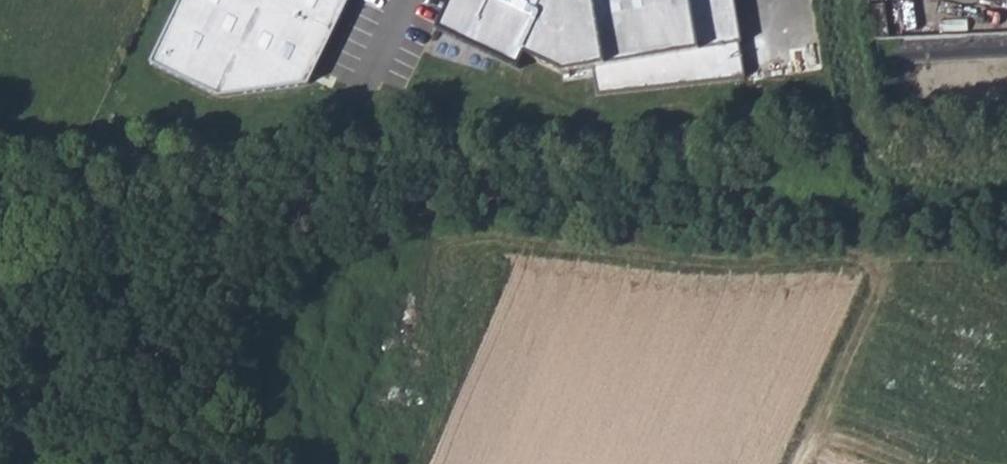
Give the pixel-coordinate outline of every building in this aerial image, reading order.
[(169,68),(232,97),(319,88),(360,0),(201,0),(169,68)] [(440,36),(518,74),(524,60),(560,78),(611,69),(615,94),(755,71),(743,0),(583,0),(584,0),(556,5),(546,0),(458,0),(440,36)]
